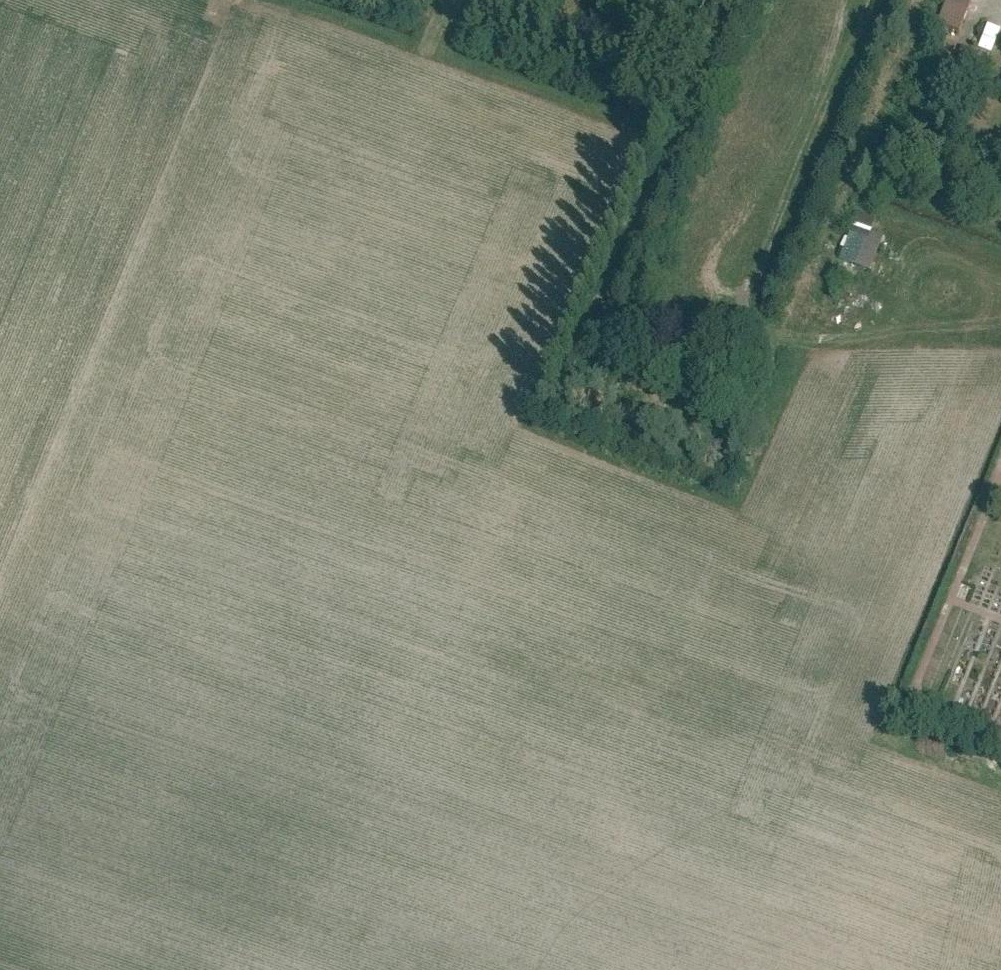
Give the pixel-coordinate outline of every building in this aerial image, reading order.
[(968,0),(944,0),(934,24),(955,32),(968,0)] [(990,53),(998,29),(985,24),(977,48),(990,53)] [(880,238),(868,233),(874,220),(855,211),(834,258),(865,272),(880,238)]
